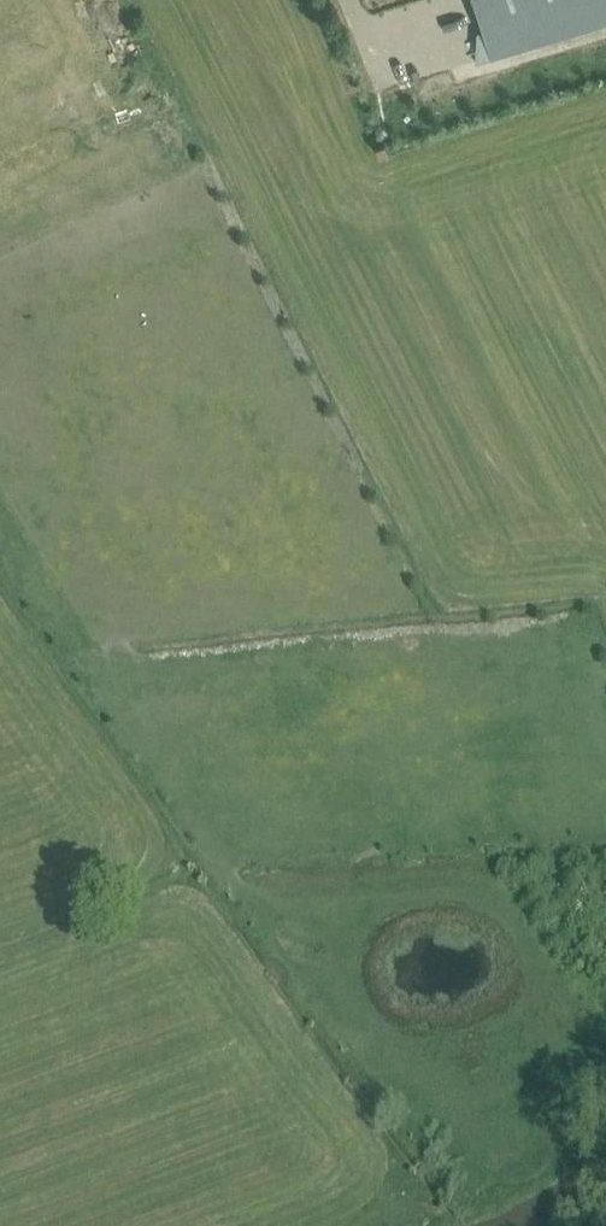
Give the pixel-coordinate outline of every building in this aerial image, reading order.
[(605,20),(605,0),(474,0),(491,55),(605,20)]
